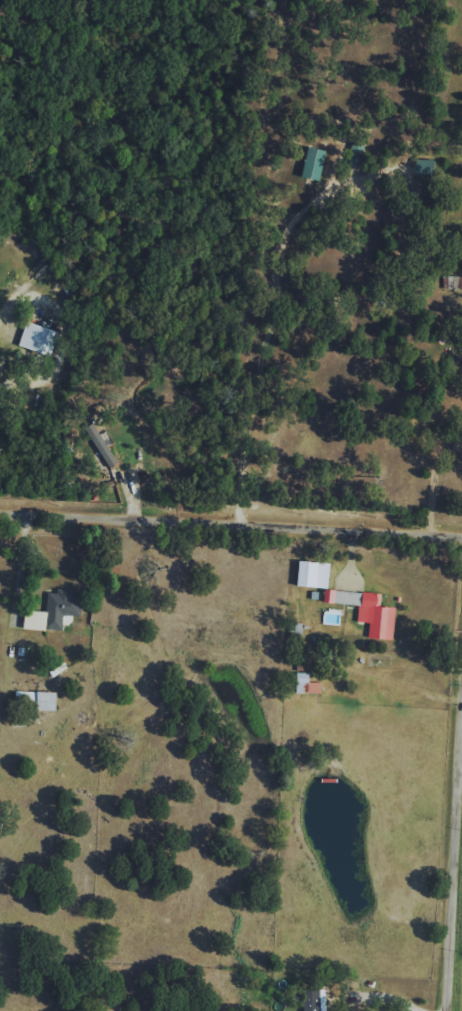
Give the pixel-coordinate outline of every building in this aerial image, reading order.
[(296,177),(314,182),(322,152),(304,147),(296,177)] [(447,276),(447,290),(461,290),(461,276),(447,276)] [(20,346),(53,356),(60,331),(27,321),(20,346)] [(118,464),(96,422),(86,427),(108,469),(118,464)] [(330,587),(331,562),(300,561),(300,587),(330,587)] [(26,610),(25,629),(63,630),(64,615),(81,616),(82,595),(74,595),(74,590),(57,589),(57,593),(48,593),(47,611),(26,610)] [(394,639),(397,608),(381,606),(382,594),(324,589),(323,603),(359,605),(358,622),(370,623),(369,637),(394,639)] [(322,693),(321,682),(311,682),(311,673),(297,673),(297,694),(322,693)] [(39,707),(38,691),(16,692),(16,708),(39,707)] [(58,711),(58,692),(39,692),(39,710),(58,711)] [(322,990),(303,990),(303,1010),(322,1010),(322,990)]
